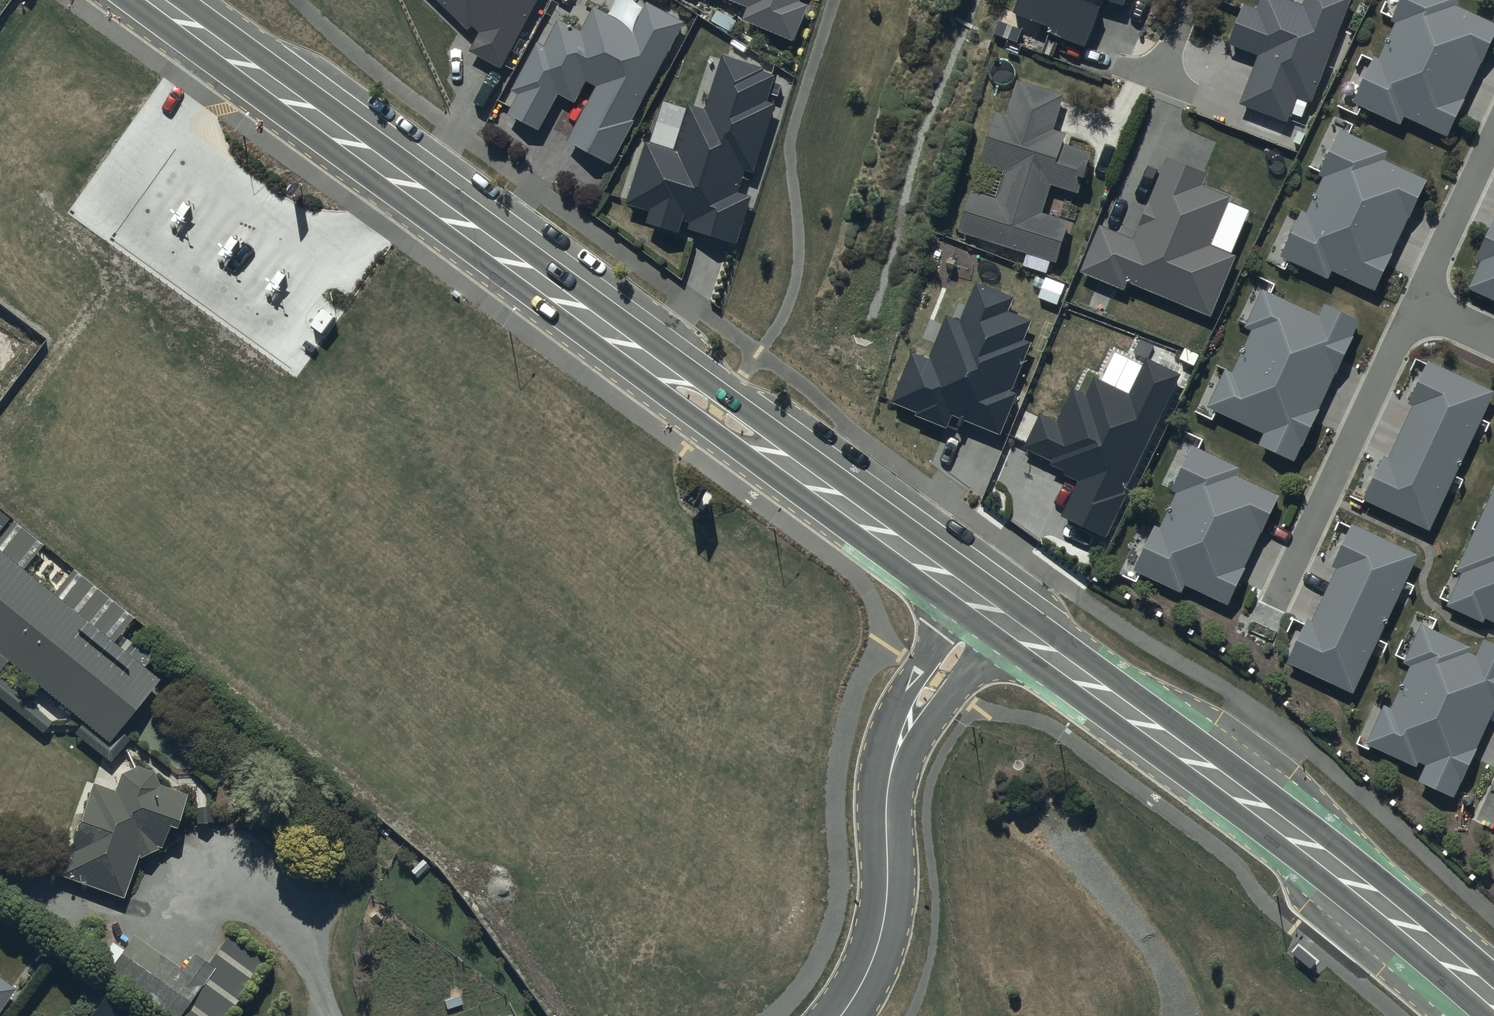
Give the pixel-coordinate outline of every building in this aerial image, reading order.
[(468,31),(473,26),(479,31),(468,51),(501,68),(537,0),(437,0),(468,31)] [(747,9),(742,21),(795,43),(811,6),(801,3),(803,0),(725,0),(747,9)] [(1014,13),(1050,27),(1048,33),(1088,49),(1103,7),(1093,3),(1094,0),(1019,0),(1014,13)] [(1302,4),(1293,0),(1261,0),(1257,10),(1243,5),(1229,43),(1259,55),(1241,103),(1288,121),(1297,97),(1312,102),(1351,0),(1303,0),(1302,4)] [(1352,106),(1401,129),(1405,120),(1446,140),(1493,39),(1493,26),(1454,7),(1457,0),(1402,0),(1391,23),(1395,25),(1379,59),(1375,57),(1352,106)] [(566,141),(611,165),(634,121),(631,120),(683,22),(646,3),(633,28),(594,8),(582,31),(558,19),(544,45),(536,41),(510,91),(517,94),(506,114),(538,131),(557,95),(574,104),(586,81),(595,86),(566,141)] [(767,70),(722,57),(706,110),(689,105),(675,151),(647,143),(628,206),(651,213),(648,224),(682,234),(685,222),(691,224),(689,232),(737,247),(752,197),(741,193),(747,171),(754,173),(775,105),(770,103),(777,78),(766,74),(767,70)] [(1064,94),(1016,79),(1005,114),(996,111),(981,159),(1008,168),(998,201),(969,192),(957,231),(1057,262),(1070,221),(1043,213),(1051,185),(1080,194),(1093,152),(1062,143),(1065,133),(1053,129),(1064,94)] [(1340,131),(1281,259),(1330,282),(1334,273),(1375,291),(1426,181),(1383,161),(1387,152),(1340,131)] [(1211,170),(1169,153),(1134,241),(1099,227),(1081,274),(1127,292),(1130,285),(1213,319),(1239,256),(1213,246),(1233,198),(1204,186),(1211,170)] [(1470,292),(1493,303),(1493,225),(1477,261),(1483,263),(1470,292)] [(1013,298),(977,283),(961,323),(946,317),(929,360),(912,353),(891,403),(914,413),(913,416),(947,430),(953,416),(1000,436),(1018,394),(1010,390),(1029,344),(1022,340),(1030,321),(1007,312),(1013,298)] [(1227,371),(1210,407),(1266,433),(1260,447),(1297,464),(1363,323),(1324,305),(1319,315),(1265,290),(1247,328),(1253,331),(1233,374),(1227,371)] [(1182,372),(1146,355),(1128,392),(1095,376),(1086,395),(1073,390),(1057,423),(1040,415),(1025,447),(1052,460),(1051,464),(1066,471),(1064,474),(1078,481),(1061,517),(1106,538),(1128,493),(1125,491),(1182,372)] [(1428,361),(1364,501),(1429,531),(1493,393),(1428,361)] [(1153,522),(1129,575),(1185,600),(1189,590),(1230,608),(1281,495),(1238,475),(1241,469),(1194,447),(1174,491),(1177,494),(1162,526),(1153,522)] [(1447,608),(1482,624),(1485,618),(1493,622),(1493,484),(1455,571),(1462,574),(1447,608)] [(8,521),(0,515),(0,531),(8,521)] [(0,539),(0,556),(22,573),(42,548),(12,524),(0,539)] [(1353,525),(1287,664),(1352,693),(1416,555),(1353,525)] [(6,665),(82,727),(107,746),(118,732),(158,685),(111,646),(52,598),(22,573),(0,556),(0,672),(6,665)] [(73,572),(52,598),(111,646),(132,620),(73,572)] [(1367,746),(1424,771),(1419,781),(1454,797),(1493,707),(1493,647),(1482,642),(1477,652),(1419,626),(1367,746)] [(120,774),(92,787),(59,879),(124,900),(137,858),(158,851),(175,828),(188,796),(133,768),(120,774)] [(130,938),(122,950),(111,943),(94,969),(165,1015),(230,1015),(266,962),(229,937),(208,968),(197,960),(186,976),(130,938)] [(15,990),(0,979),(0,1012),(15,990)] [(95,1015),(129,1015),(106,1000),(95,1015)]
